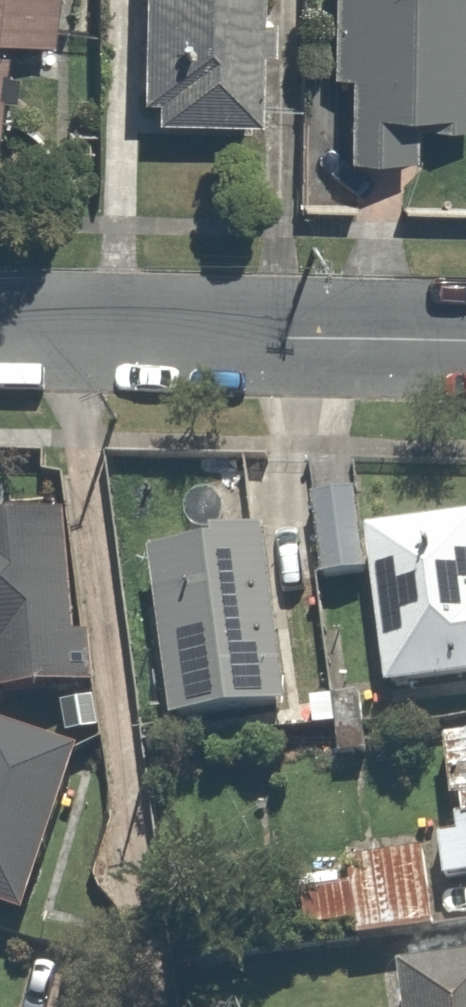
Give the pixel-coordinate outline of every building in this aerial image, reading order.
[(34,42),(37,0),(0,0),(0,40),(34,42)] [(244,119),(247,52),(264,53),(265,16),(249,16),(250,0),(125,0),(120,114),(244,119)] [(323,77),(332,77),(329,157),(408,160),(410,124),(463,127),(465,66),(465,0),(326,0),(323,77)] [(369,516),(366,477),(309,481),(316,570),(365,566),(381,681),(465,669),(465,502),(369,516)] [(266,501),(145,516),(170,714),(291,699),(266,501)] [(76,678),(67,508),(0,511),(0,682),(76,678)] [(10,912),(53,804),(75,746),(0,716),(0,908),(10,912)] [(438,728),(440,869),(465,868),(465,727),(438,728)] [(341,837),(342,868),(349,868),(352,929),(431,925),(427,833),(341,837)] [(342,868),(292,871),(294,900),(299,900),(302,946),(353,944),(352,929),(349,868),(342,868)] [(402,960),(405,1006),(465,1006),(465,955),(402,960)]
